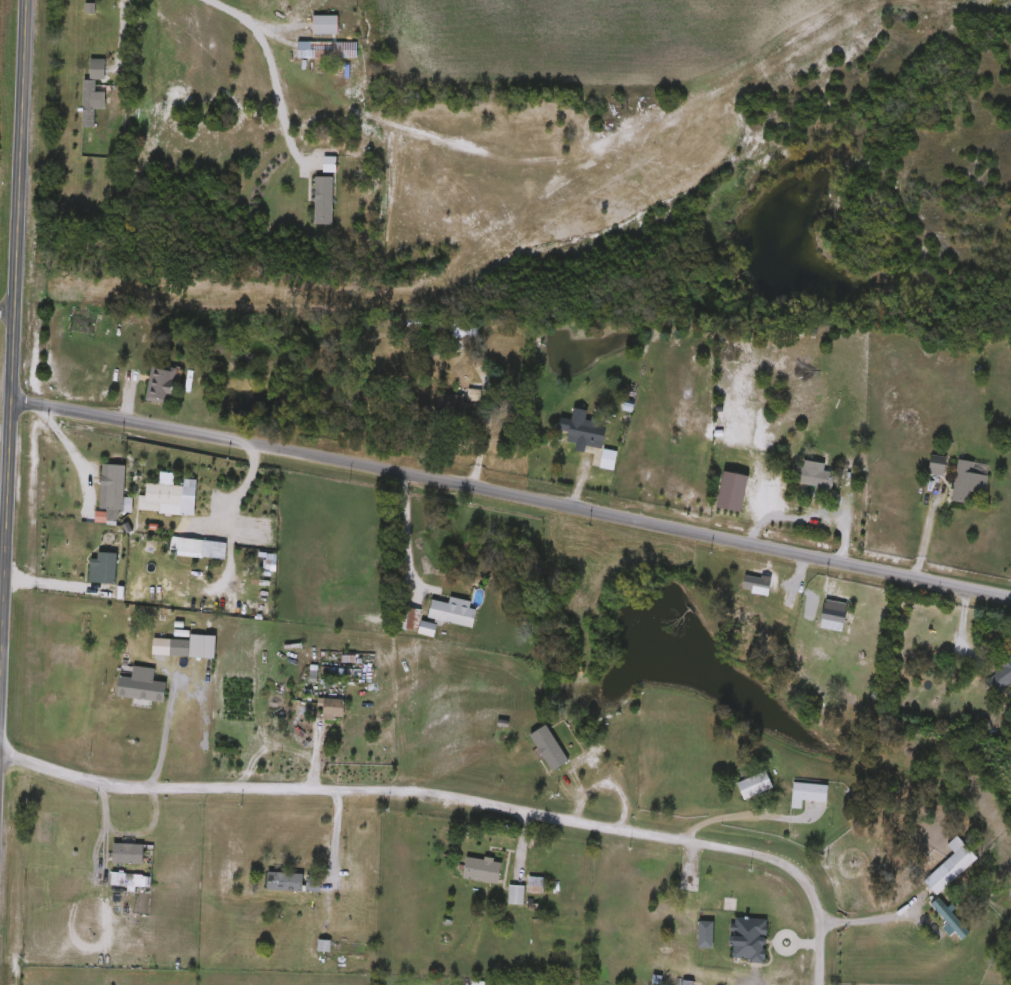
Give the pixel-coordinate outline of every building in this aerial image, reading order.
[(338,15),(338,34),(313,34),(313,15),(338,15)] [(357,59),(296,59),(296,42),(357,42),(357,59)] [(82,80),(88,80),(88,59),(105,60),(104,79),(95,79),(94,127),(82,127),(82,80)] [(453,351),(453,325),(476,325),(476,351),(453,351)] [(145,401),(151,363),(179,367),(173,405),(145,401)] [(567,441),(575,408),(587,411),(584,423),(606,428),(602,449),(567,441)] [(599,469),(604,450),(617,453),(612,472),(599,469)] [(929,475),(932,456),(946,458),(943,477),(929,475)] [(952,502),(958,460),(989,464),(985,495),(971,493),(969,504),(952,502)] [(109,496),(108,496),(109,461),(124,462),(123,512),(108,512),(109,496)] [(825,463),(824,472),(835,473),(833,490),(797,486),(800,461),(825,463)] [(161,506),(160,512),(137,511),(138,496),(145,496),(146,484),(184,486),(183,507),(161,506)] [(473,628),(428,618),(431,599),(449,603),(450,598),(478,603),(473,628)] [(152,656),(153,638),(190,640),(190,657),(152,656)] [(984,679),(1010,658),(1010,684),(996,695),(984,679)] [(165,702),(116,697),(118,677),(132,678),(133,668),(155,671),(154,682),(167,683),(165,702)] [(343,699),(343,721),(323,721),(323,699),(343,699)] [(566,777),(562,771),(583,756),(587,762),(566,777)] [(772,794),(741,797),(738,780),(770,776),(772,794)] [(828,786),(827,802),(802,800),(801,809),(791,808),(793,783),(828,786)] [(155,853),(154,862),(114,856),(115,848),(155,853)] [(464,879),(467,856),(502,862),(499,885),(464,879)] [(956,877),(938,896),(923,882),(941,863),(956,877)] [(303,892),(266,891),(266,873),(303,874),(303,892)] [(542,893),(528,893),(528,877),(542,877),(542,893)] [(509,905),(509,886),(524,886),(524,905),(509,905)] [(970,931),(962,940),(928,908),(936,899),(970,931)] [(714,922),(713,949),(697,948),(698,932),(679,931),(680,922),(649,921),(650,911),(665,912),(665,905),(673,905),(672,912),(698,913),(698,922),(714,922)] [(768,919),(767,963),(732,962),(733,918),(768,919)]
